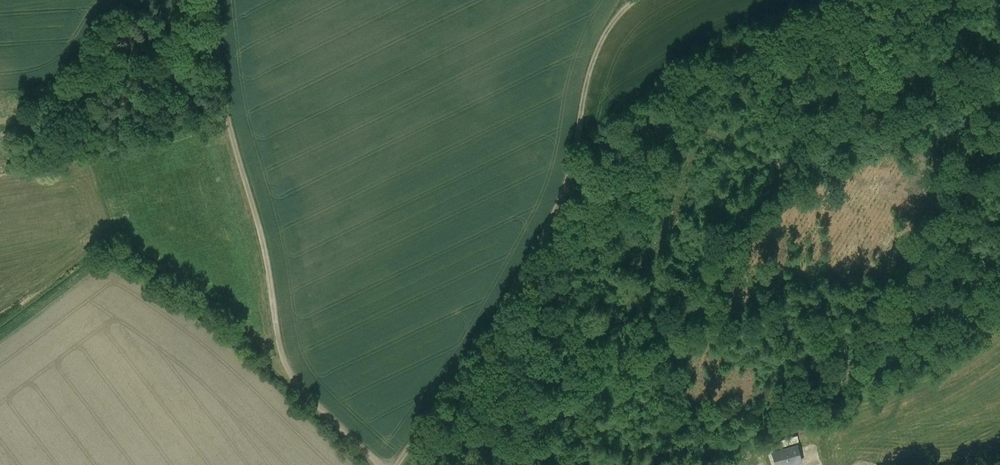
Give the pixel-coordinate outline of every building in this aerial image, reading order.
[(777,464),(788,464),(802,461),(797,446),(773,453),(777,464)] [(427,460),(419,455),(416,459),(425,464),(427,460)]
